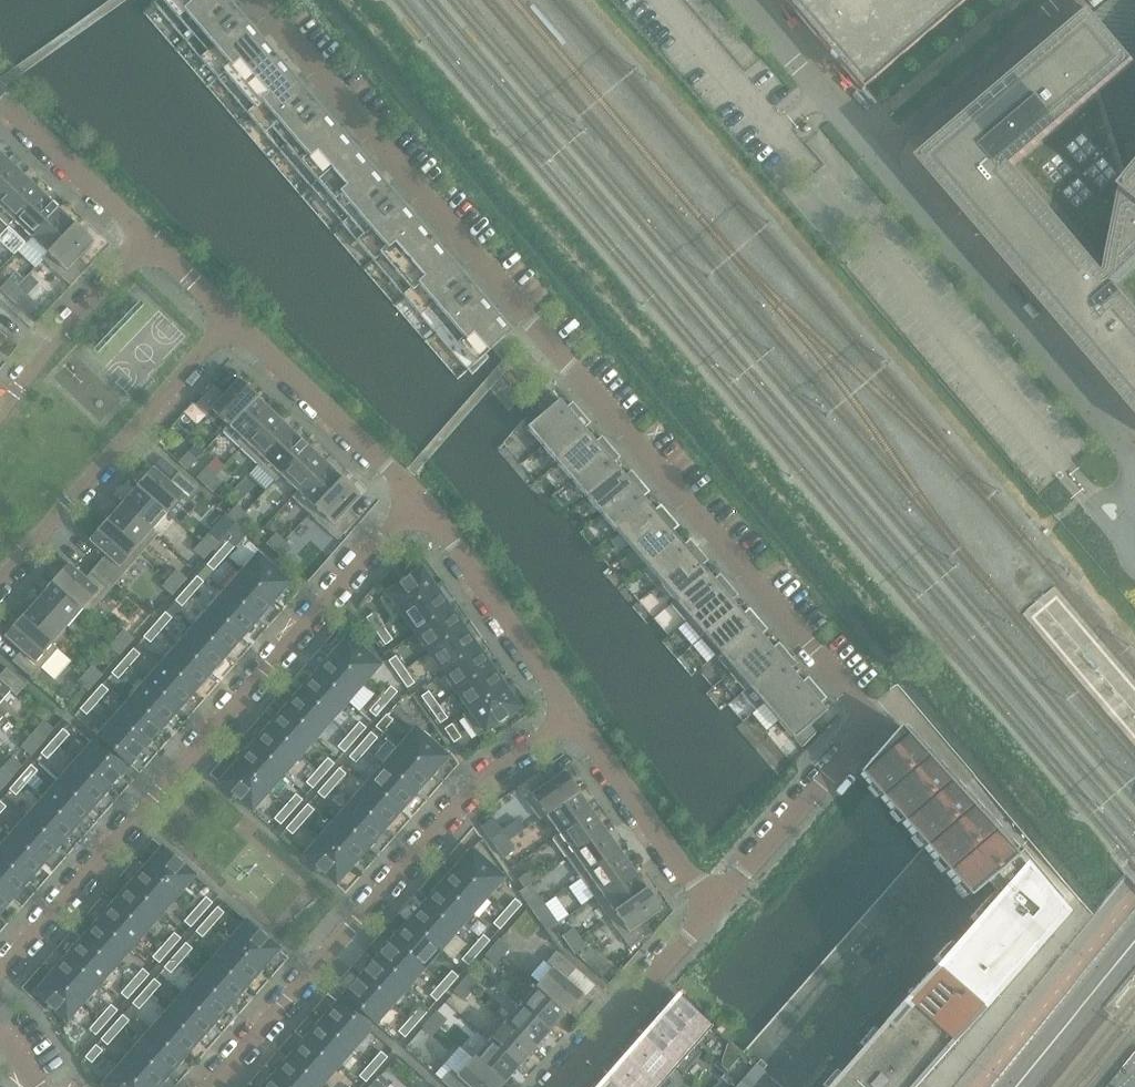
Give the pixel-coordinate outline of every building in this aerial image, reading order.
[(512,332),(227,0),(151,0),(153,3),(468,370),(472,375),(488,358),(485,355),(512,332)] [(861,90),(966,0),(784,0),(861,90)] [(1129,183),(1115,137),(1101,95),(1101,94),(1134,65),(1134,60),(1093,12),(920,159),(1134,411),(1134,176),(1129,183)] [(25,175),(7,159),(0,166),(0,201),(25,175)] [(41,191),(25,175),(0,201),(0,220),(7,227),(41,191)] [(30,237),(59,208),(41,191),(7,227),(25,244),(31,238),(30,237)] [(48,254),(76,224),(59,208),(30,237),(31,238),(47,253),(48,254)] [(79,258),(95,242),(76,224),(48,254),(47,253),(42,259),(70,287),(89,267),(79,258)] [(17,287),(9,279),(0,288),(0,289),(8,296),(17,287)] [(16,304),(25,294),(17,287),(8,296),(16,304)] [(228,426),(256,396),(238,379),(223,395),(213,386),(195,405),(205,415),(211,409),(227,425),(228,426)] [(542,446),(581,413),(572,403),(566,408),(551,391),(537,407),(543,414),(527,428),(542,446)] [(240,448),(274,413),(256,396),(228,426),(227,425),(222,431),(240,448)] [(257,465),(291,429),(274,413),(240,448),(257,465)] [(557,463),(589,435),(583,428),(589,423),(581,413),(542,446),(557,463)] [(280,475),(308,446),(291,429),(257,465),(275,482),(281,476),(280,475)] [(572,480),(610,447),(602,437),(595,443),(589,435),(557,463),(572,480)] [(298,492),(326,462),(308,446),(280,475),(281,476),(297,491),(298,492)] [(586,497),(619,470),(612,463),(619,457),(610,447),(572,480),(586,497)] [(187,469),(196,460),(188,452),(179,462),(187,469)] [(309,514),(343,479),(326,462),(298,492),(297,491),(291,497),(309,514)] [(189,500),(199,489),(178,471),(170,481),(153,467),(136,486),(167,513),(183,495),(189,500)] [(205,485),(214,475),(206,468),(197,477),(205,485)] [(601,514),(639,482),(631,472),(625,477),(619,470),(586,497),(601,514)] [(213,492),(222,483),(214,475),(205,485),(213,492)] [(346,512),(361,496),(343,479),(309,514),(337,541),(356,521),(346,512)] [(616,532),(648,504),(642,497),(648,492),(639,482),(601,514),(616,532)] [(167,513),(136,486),(121,504),(157,536),(158,535),(152,530),(167,513)] [(235,522),(247,510),(239,502),(227,515),(235,522)] [(157,536),(121,504),(105,522),(142,554),(157,536)] [(626,552),(669,516),(660,506),(654,511),(648,504),(616,532),(630,548),(626,551),(626,552)] [(243,530),(255,517),(247,510),(235,522),(243,530)] [(641,569),(677,538),(671,531),(677,526),(669,516),(626,552),(641,569)] [(142,554),(105,522),(88,541),(105,555),(95,566),(115,584),(142,554)] [(218,543),(208,534),(201,542),(211,551),(218,543)] [(274,551),(284,541),(276,534),(267,543),(274,551)] [(656,587),(699,550),(690,540),(684,546),(677,538),(641,569),(656,587)] [(222,561),(235,547),(228,541),(215,555),(222,561)] [(282,558),(292,549),(284,541),(274,551),(282,558)] [(211,551),(201,542),(193,550),(203,559),(211,551)] [(671,604),(707,573),(701,566),(707,560),(699,550),(656,587),(657,588),(661,584),(674,600),(670,603),(671,604)] [(290,582),(272,567),(257,554),(239,576),(271,604),(290,582)] [(213,571),(222,561),(215,555),(207,565),(213,571)] [(89,614),(115,584),(95,566),(85,577),(69,563),(52,582),(89,614)] [(394,619),(436,589),(421,568),(379,598),(394,619)] [(186,579),(176,570),(169,578),(179,587),(186,579)] [(686,621),(728,585),(720,575),(714,581),(707,573),(671,604),(686,621)] [(190,597),(204,582),(197,576),(184,591),(190,597)] [(271,604),(239,576),(223,594),(255,622),(271,604)] [(179,587),(169,578),(162,586),(172,595),(179,587)] [(89,614),(52,582),(36,600),(67,626),(82,609),(88,615),(89,614)] [(700,639),(737,607),(731,600),(737,595),(728,585),(686,621),(700,639)] [(415,633),(450,609),(436,589),(394,619),(395,620),(402,615),(415,633)] [(182,607),(190,597),(184,591),(175,601),(182,607)] [(255,622),(223,594),(207,612),(239,640),(255,622)] [(67,626),(36,600),(21,618),(57,650),(58,649),(52,644),(67,626)] [(715,656),(758,619),(749,609),(743,615),(737,607),(700,639),(715,656)] [(429,653),(463,628),(450,609),(415,633),(429,653)] [(159,633),(172,618),(165,612),(152,627),(159,633)] [(239,640),(207,612),(191,630),(223,658),(239,640)] [(383,626),(373,613),(366,618),(376,632),(383,626)] [(57,650),(21,618),(4,637),(20,651),(12,661),(32,679),(57,650)] [(730,673),(766,642),(760,635),(766,629),(758,619),(715,656),(730,673)] [(392,640),(383,626),(376,632),(385,645),(392,640)] [(150,643),(159,633),(152,627),(143,637),(150,643)] [(442,672),(477,648),(463,628),(429,653),(442,672)] [(134,638),(124,630),(116,638),(126,647),(134,638)] [(223,658),(191,630),(176,648),(208,676),(223,658)] [(380,665),(367,654),(347,637),(331,656),(363,684),(380,665)] [(126,647),(116,638),(109,646),(119,655),(126,647)] [(745,690),(787,654),(779,644),(772,649),(766,642),(730,673),(745,690)] [(208,676),(176,648),(160,666),(192,694),(208,676)] [(456,692),(491,667),(477,648),(442,672),(456,692)] [(127,669),(140,654),(133,649),(120,663),(127,669)] [(763,704),(796,676),(789,669),(796,664),(787,654),(745,690),(746,691),(750,688),(763,704)] [(363,684),(331,656),(315,674),(347,702),(363,684)] [(405,669),(396,656),(388,661),(398,675),(405,669)] [(118,679),(127,669),(120,663),(111,673),(118,679)] [(102,674),(92,666),(85,674),(95,683),(102,674)] [(192,694),(160,666),(144,684),(176,712),(192,694)] [(470,711),(505,687),(491,667),(456,692),(470,711)] [(26,685),(6,668),(0,674),(0,703),(10,691),(16,696),(26,685)] [(414,683),(405,669),(398,675),(407,688),(414,683)] [(95,683),(85,674),(77,682),(87,691),(95,683)] [(347,702),(315,674),(299,692),(331,720),(347,702)] [(778,721),(816,688),(808,678),(802,683),(796,676),(763,704),(778,721)] [(96,705),(108,690),(102,684),(89,699),(96,705)] [(176,712),(144,684),(128,702),(160,730),(176,712)] [(387,704),(397,692),(391,686),(380,699),(387,704)] [(478,737),(519,707),(505,687),(470,711),(471,712),(463,717),(472,730),(478,737)] [(810,725),(826,712),(819,703),(825,698),(816,688),(778,721),(801,748),(816,732),(810,725)] [(438,705),(428,691),(421,696),(431,710),(438,705)] [(331,720),(299,692),(284,710),(316,738),(331,720)] [(87,715),(96,705),(89,699),(80,709),(87,715)] [(376,717),(387,704),(380,699),(369,711),(376,717)] [(160,730),(128,702),(112,720),(144,748),(160,730)] [(447,718),(438,705),(431,710),(440,723),(447,718)] [(316,738),(284,710),(268,728),(300,756),(316,738)] [(382,733),(393,720),(386,714),(375,727),(382,733)] [(144,748),(112,720),(98,737),(130,765),(144,748)] [(355,740),(365,729),(366,728),(359,722),(348,735),(355,740)] [(461,737),(452,724),(444,729),(454,743),(461,737)] [(831,1086),(910,1086),(918,1078),(929,1065),(940,1053),(951,1040),(953,1038),(965,1025),(975,1013),(987,1000),(1032,948),(1061,915),(1055,909),(956,792),(900,726),(859,773),(871,788),(923,848),(966,899),(983,885),(995,900),(981,917),(831,1086)] [(300,756),(268,728),(252,746),(284,774),(300,756)] [(448,756),(416,728),(399,747),(431,775),(448,756)] [(56,749),(69,735),(62,729),(50,743),(56,749)] [(45,739),(35,730),(28,738),(38,747),(45,739)] [(367,751),(377,738),(371,732),(360,745),(367,751)] [(344,753),(355,740),(348,735),(337,747),(344,753)] [(38,747),(28,738),(21,747),(31,756),(38,747)] [(47,760),(56,749),(50,743),(41,754),(47,760)] [(124,771),(105,755),(92,743),(73,764),(105,792),(124,771)] [(356,763),(367,751),(360,745),(349,757),(356,763)] [(284,774),(252,746),(236,764),(268,792),(284,774)] [(431,775),(399,747),(383,765),(415,793),(431,775)] [(323,776),(333,765),(334,764),(328,758),(317,770),(323,776)] [(105,792),(73,764),(58,782),(89,810),(105,792)] [(268,792),(236,764),(220,783),(252,811),(268,792)] [(25,785),(38,771),(31,765),(18,779),(25,785)] [(415,793),(383,765),(368,783),(400,811),(415,793)] [(4,766),(0,770),(0,777),(7,783),(14,775),(4,766)] [(335,787),(346,774),(339,768),(328,781),(335,787)] [(313,789),(323,776),(317,770),(306,783),(313,789)] [(544,814),(578,790),(564,771),(546,783),(538,773),(516,788),(525,800),(531,795),(544,814)] [(16,796),(25,785),(18,779),(9,790),(16,796)] [(324,799),(335,787),(328,781),(317,793),(324,799)] [(89,810),(58,782),(42,800),(74,828),(89,810)] [(400,811),(368,783),(352,801),(384,829),(400,811)] [(558,833),(592,810),(578,790),(544,814),(558,833)] [(292,812),(301,801),(303,800),(296,794),(285,806),(292,812)] [(74,828),(42,800),(26,818),(58,846),(74,828)] [(384,829),(352,801),(336,819),(368,847),(384,829)] [(303,822),(314,810),(307,804),(297,817),(303,822)] [(281,825),(292,812),(285,806),(274,819),(281,825)] [(566,858),(606,829),(592,810),(558,833),(552,838),(566,858)] [(292,835),(303,822),(297,817),(286,829),(292,835)] [(58,846),(26,818),(10,836),(42,864),(58,846)] [(368,847),(336,819),(320,837),(352,865),(368,847)] [(502,832),(491,839),(497,849),(508,841),(525,829),(518,820),(503,831),(502,832)] [(579,877),(619,849),(606,829),(566,858),(579,877)] [(10,836),(0,848),(0,859),(26,882),(42,864),(10,836)] [(352,865),(320,837),(304,856),(335,884),(352,865)] [(508,841),(497,849),(503,857),(514,850),(508,841)] [(195,875),(163,847),(146,866),(178,894),(195,875)] [(981,917),(995,900),(983,885),(966,899),(923,848),(742,1053),(743,1053),(756,1065),(764,1072),(780,1086),(831,1086),(981,917)] [(504,877),(472,849),(455,868),(487,896),(504,877)] [(593,897),(633,869),(619,849),(579,877),(593,897)] [(0,859),(0,891),(11,900),(26,882),(0,859)] [(178,894),(146,866),(130,884),(162,912),(178,894)] [(487,896),(455,868),(439,886),(471,914),(487,896)] [(607,916),(647,888),(633,869),(593,897),(607,916)] [(535,880),(529,871),(518,879),(525,888),(530,884),(535,880)] [(162,912),(130,884),(114,902),(146,930),(162,912)] [(543,902),(530,884),(525,888),(519,892),(532,910),(543,902)] [(471,914),(439,886),(423,904),(455,932),(471,914)] [(644,922),(662,910),(647,888),(607,916),(630,949),(652,933),(644,922)] [(0,891),(0,912),(11,900),(0,891)] [(202,915),(211,904),(213,903),(206,897),(195,909),(202,915)] [(511,917),(522,905),(515,899),(504,911),(511,917)] [(146,930),(114,902),(98,920),(131,948),(146,930)] [(558,924),(543,902),(532,910),(547,931),(558,924)] [(455,932),(423,904),(408,922),(440,950),(455,932)] [(213,925),(224,913),(217,907),(206,919),(213,925)] [(191,928),(202,915),(195,909),(184,922),(191,928)] [(500,930),(511,917),(504,911),(493,924),(500,930)] [(202,937),(213,925),(206,919),(195,932),(202,937)] [(131,948),(98,920),(83,938),(115,966),(131,948)] [(279,949),(247,921),(230,940),(262,968),(279,949)] [(440,950),(408,922),(392,940),(424,968),(440,950)] [(579,937),(573,928),(562,936),(569,945),(579,937)] [(170,951),(180,940),(181,939),(174,933),(163,945),(170,951)] [(479,953),(490,941),(483,935),(472,947),(479,953)] [(586,946),(579,937),(569,945),(575,954),(586,946)] [(115,966),(83,938),(67,956),(99,984),(115,966)] [(510,948),(500,940),(500,939),(492,948),(502,956),(510,948)] [(262,968),(230,940),(214,958),(246,986),(262,968)] [(424,968),(392,940),(376,958),(408,986),(424,968)] [(182,961),(192,949),(186,943),(175,955),(182,961)] [(159,963),(170,951),(163,945),(152,957),(159,963)] [(468,965),(479,953),(472,947),(461,960),(468,965)] [(502,956),(492,948),(485,956),(495,965),(502,956)] [(583,994),(567,979),(576,969),(555,951),(546,962),(552,968),(536,986),(567,1013),(583,994)] [(171,974),(182,961),(175,955),(164,967),(171,974)] [(99,984),(67,956),(51,974),(83,1002),(99,984)] [(246,986),(214,958),(198,976),(230,1004),(246,986)] [(408,986),(376,958),(360,976),(392,1004),(408,986)] [(138,987),(148,976),(141,970),(132,981),(138,987)] [(447,989),(458,977),(452,971),(441,983),(447,989)] [(83,1002),(51,974),(35,993),(67,1021),(83,1002)] [(478,984),(468,975),(461,984),(471,992),(478,984)] [(230,1004),(198,976),(183,994),(215,1022),(230,1004)] [(392,1004),(360,976),(344,995),(376,1023),(392,1004)] [(150,997),(161,985),(154,979),(143,991),(150,997)] [(127,999),(138,987),(132,981),(121,993),(127,999)] [(437,1001),(447,989),(441,983),(430,995),(437,1001)] [(471,992),(461,984),(454,992),(464,1001),(471,992)] [(567,1013),(536,986),(520,1004),(551,1031),(567,1013)] [(139,1010),(150,997),(143,991),(132,1004),(139,1010)] [(215,1022),(183,994),(167,1012),(199,1040),(215,1022)] [(712,1027),(678,996),(659,1017),(694,1047),(712,1027)] [(370,1030),(338,1002),(321,1021),(353,1049),(370,1030)] [(551,1031),(520,1004),(505,1021),(504,1022),(535,1049),(551,1031)] [(107,1023),(116,1012),(118,1011),(111,1005),(100,1017),(107,1023)] [(416,1025),(427,1013),(420,1007),(409,1019),(416,1025)] [(447,1020),(437,1011),(429,1019),(439,1028),(447,1020)] [(199,1040),(167,1012),(151,1030),(183,1058),(199,1040)] [(118,1033),(129,1021),(123,1015),(112,1027),(118,1033)] [(535,1049),(504,1022),(505,1021),(499,1016),(482,1035),(488,1041),(488,1040),(519,1067),(535,1049)] [(96,1035),(107,1023),(100,1017),(89,1030),(96,1035)] [(694,1047),(659,1017),(642,1037),(676,1067),(694,1047)] [(405,1038),(416,1025),(409,1019),(398,1032),(405,1038)] [(439,1028),(429,1019),(422,1028),(432,1037),(439,1028)] [(353,1049),(321,1021),(305,1039),(337,1067),(353,1049)] [(107,1045),(118,1033),(112,1027),(101,1039),(107,1045)] [(183,1058),(151,1030),(135,1048),(167,1076),(183,1058)] [(642,1037),(624,1057),(658,1086),(659,1086),(676,1067),(642,1037)] [(337,1067),(305,1039),(289,1057),(321,1085),(337,1067)] [(519,1067),(488,1040),(488,1041),(473,1058),(503,1085),(519,1067)] [(92,1063),(103,1051),(96,1045),(85,1057),(92,1063)] [(135,1048),(119,1066),(143,1086),(157,1086),(167,1076),(135,1048)] [(377,1070),(388,1057),(381,1051),(370,1064),(377,1070)] [(725,1075),(737,1086),(739,1086),(751,1086),(764,1072),(756,1065),(743,1053),(725,1075)] [(289,1057),(274,1075),(287,1086),(320,1086),(321,1085),(289,1057)] [(624,1057),(607,1077),(618,1086),(658,1086),(624,1057)] [(473,1058),(457,1076),(451,1070),(441,1081),(448,1086),(501,1086),(503,1085),(473,1058)] [(366,1082),(377,1070),(370,1064),(359,1076),(366,1082)] [(119,1066),(103,1085),(105,1086),(143,1086),(119,1066)] [(274,1075),(263,1086),(287,1086),(274,1075)] [(714,1086),(739,1086),(737,1086),(725,1075),(714,1086)] [(380,1076),(373,1084),(376,1086),(388,1086),(390,1085),(380,1076)] [(607,1077),(598,1086),(618,1086),(607,1077)]
